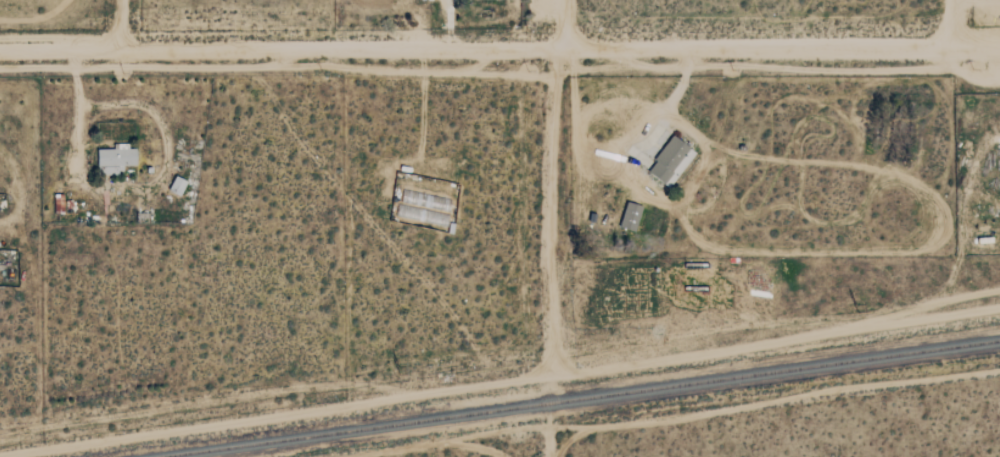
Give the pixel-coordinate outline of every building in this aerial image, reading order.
[(643,170),(665,188),(692,153),(670,136),(643,170)] [(138,165),(138,149),(100,150),(101,176),(122,175),(122,166),(138,165)] [(170,191),(182,196),(188,181),(176,176),(170,191)] [(616,227),(633,232),(640,206),(623,201),(616,227)]
